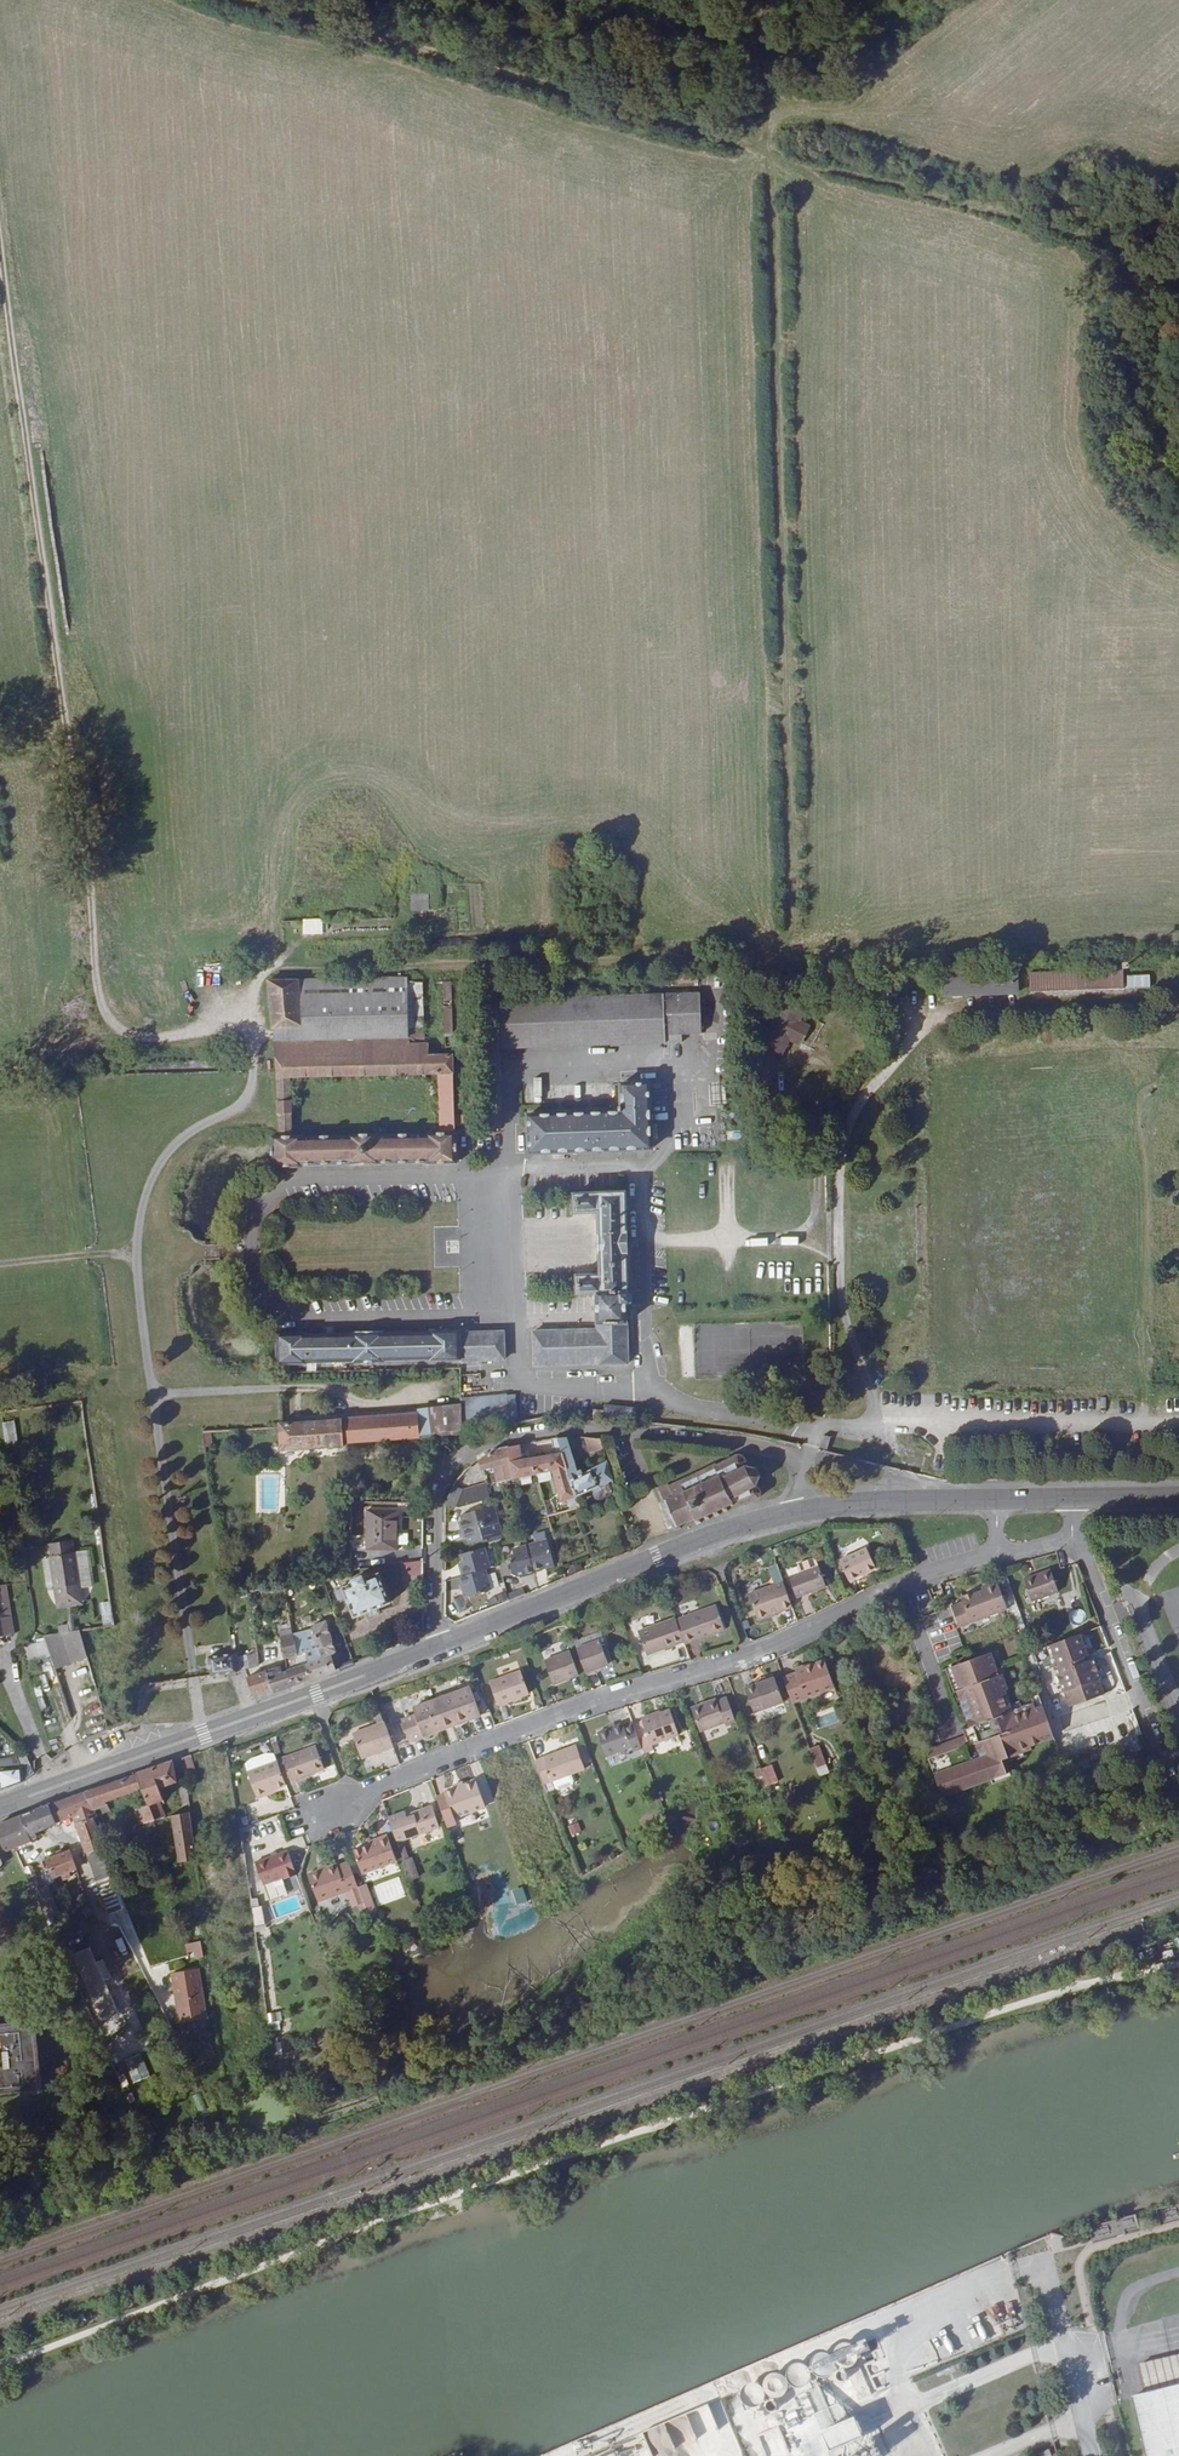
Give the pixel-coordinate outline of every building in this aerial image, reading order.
[(410,912),(429,911),(428,894),(410,894),(410,912)] [(1030,973),(1030,992),(1124,988),(1124,970),(1030,973)] [(944,975),(945,995),(1017,992),(1017,972),(944,975)] [(1150,989),(1150,976),(1127,976),(1127,989),(1150,989)] [(302,1027),(302,1043),(409,1040),(407,977),(300,980),(302,1027)] [(300,980),(267,981),(271,1028),(302,1027),(300,980)] [(497,1000),(497,1012),(486,1012),(487,1037),(498,1037),(498,1049),(682,1042),(682,1034),(702,1033),(700,992),(663,995),(497,1000)] [(803,1013),(783,1002),(761,1043),(782,1053),(789,1040),(799,1044),(808,1026),(799,1021),(803,1013)] [(302,1027),(271,1028),(272,1044),(302,1043),(302,1027)] [(276,1079),(279,1137),(292,1137),(290,1078),(410,1075),(411,1100),(438,1099),(440,1133),(457,1132),(457,1126),(465,1126),(465,1115),(456,1115),(454,1046),(445,1047),(445,1054),(429,1055),(428,1043),(409,1043),(409,1040),(302,1043),(272,1044),(273,1057),(276,1079)] [(725,1082),(710,1083),(712,1105),(727,1104),(725,1082)] [(528,1115),(530,1153),(652,1149),(649,1083),(621,1084),(622,1106),(619,1107),(620,1112),(528,1115)] [(302,1165),(350,1164),(350,1165),(380,1164),(380,1163),(428,1163),(428,1164),(458,1163),(457,1132),(440,1133),(426,1133),(426,1135),(380,1136),(380,1135),(348,1135),(349,1137),(302,1138),(302,1136),(292,1137),(279,1137),(272,1137),(273,1167),(302,1166),(302,1165)] [(533,1332),(534,1365),(593,1364),(597,1364),(597,1365),(627,1364),(625,1307),(625,1305),(629,1305),(632,1303),(632,1294),(629,1291),(628,1291),(625,1193),(573,1194),(573,1214),(597,1213),(599,1275),(576,1276),(577,1295),(593,1295),(593,1299),(597,1299),(598,1330),(533,1332)] [(278,1364),(461,1360),(505,1359),(504,1331),(461,1333),(461,1330),(431,1331),(431,1332),(384,1333),(384,1332),(354,1332),(354,1334),(306,1334),(306,1333),(277,1334),(278,1364)] [(507,1395),(509,1420),(517,1419),(515,1394),(507,1395)] [(507,1395),(463,1399),(463,1410),(464,1424),(509,1420),(507,1395)] [(418,1414),(420,1439),(464,1434),(464,1424),(463,1410),(418,1414)] [(278,1422),(278,1426),(278,1448),(344,1446),(344,1444),(420,1439),(418,1414),(343,1419),(278,1422)] [(13,1424),(4,1426),(7,1444),(16,1442),(13,1424)] [(203,1432),(204,1445),(211,1445),(211,1432),(203,1432)] [(557,1438),(576,1497),(591,1490),(609,1482),(612,1481),(607,1461),(582,1473),(581,1470),(577,1471),(567,1437),(557,1438)] [(584,1437),(588,1453),(603,1448),(600,1439),(584,1437)] [(479,1460),(482,1471),(493,1468),(496,1483),(552,1471),(560,1502),(576,1497),(557,1438),(552,1439),(554,1454),(548,1455),(522,1459),(520,1444),(494,1449),(479,1460)] [(681,1524),(695,1518),(697,1524),(702,1522),(700,1517),(704,1515),(706,1519),(710,1518),(709,1514),(713,1512),(715,1516),(720,1514),(719,1510),(723,1509),(724,1511),(729,1510),(727,1507),(732,1505),(734,1508),(736,1508),(736,1507),(742,1505),(743,1505),(745,1505),(745,1504),(752,1501),(755,1500),(755,1499),(759,1498),(763,1490),(761,1484),(759,1481),(762,1476),(757,1464),(752,1461),(748,1456),(744,1452),(734,1455),(659,1489),(677,1523),(672,1525),(673,1527),(677,1525),(678,1530),(682,1528),(681,1524)] [(612,1491),(609,1482),(591,1490),(595,1499),(599,1501),(611,1495),(612,1491)] [(445,1504),(459,1507),(490,1499),(487,1483),(464,1490),(453,1487),(445,1504)] [(619,1492),(622,1503),(629,1501),(626,1490),(619,1492)] [(462,1530),(497,1520),(494,1506),(461,1515),(463,1521),(459,1522),(462,1530)] [(378,1549),(397,1550),(398,1511),(368,1510),(367,1549),(361,1549),(360,1558),(378,1558),(378,1549)] [(497,1520),(462,1530),(464,1538),(468,1537),(469,1544),(502,1535),(497,1520)] [(895,1544),(900,1542),(897,1533),(892,1534),(895,1544)] [(260,1535),(260,1544),(276,1544),(276,1536),(260,1535)] [(50,1556),(74,1553),(72,1540),(48,1544),(50,1556)] [(527,1545),(534,1573),(543,1570),(542,1567),(554,1564),(548,1540),(527,1545)] [(518,1577),(534,1573),(527,1545),(512,1549),(514,1555),(507,1557),(512,1574),(518,1577)] [(490,1568),(484,1547),(460,1554),(462,1562),(459,1563),(463,1576),(485,1569),(490,1568)] [(840,1562),(849,1581),(876,1568),(867,1549),(840,1562)] [(74,1553),(50,1556),(57,1601),(81,1598),(74,1553)] [(47,1558),(42,1559),(45,1581),(50,1580),(47,1558)] [(403,1580),(423,1578),(423,1561),(401,1564),(403,1580)] [(569,1567),(572,1573),(580,1570),(577,1564),(569,1567)] [(819,1566),(789,1577),(796,1598),(826,1587),(819,1566)] [(460,1577),(464,1593),(469,1596),(491,1590),(485,1569),(463,1576),(460,1577)] [(1024,1579),(1032,1601),(1059,1592),(1051,1569),(1024,1579)] [(347,1598),(354,1617),(369,1611),(376,1608),(390,1603),(379,1574),(370,1578),(364,1580),(363,1576),(352,1580),(353,1581),(350,1582),(351,1585),(339,1590),(342,1600),(347,1598)] [(458,1577),(445,1580),(448,1593),(461,1589),(458,1577)] [(758,1619),(792,1607),(783,1581),(750,1593),(749,1594),(758,1619)] [(983,1590),(998,1584),(997,1581),(982,1587),(983,1590)] [(940,1584),(928,1590),(932,1602),(945,1597),(940,1584)] [(951,1606),(959,1627),(1007,1609),(998,1584),(983,1590),(976,1592),(976,1590),(960,1596),(963,1602),(951,1606)] [(82,1605),(81,1598),(57,1601),(58,1609),(82,1605)] [(10,1616),(7,1599),(0,1600),(0,1601),(3,1617),(10,1616)] [(666,1615),(674,1612),(669,1600),(662,1603),(666,1615)] [(14,1635),(10,1616),(3,1617),(0,1602),(0,1637),(14,1635)] [(115,1626),(111,1602),(101,1603),(105,1628),(115,1626)] [(676,1620),(683,1640),(700,1634),(701,1637),(724,1629),(716,1606),(676,1620)] [(376,1608),(369,1611),(372,1618),(379,1616),(376,1608)] [(684,1641),(683,1640),(675,1618),(641,1630),(638,1631),(641,1639),(645,1650),(656,1646),(658,1654),(665,1651),(664,1648),(684,1641)] [(305,1664),(310,1680),(334,1671),(330,1655),(332,1655),(335,1651),(326,1622),(314,1626),(315,1629),(292,1635),(280,1638),(283,1647),(295,1645),(298,1655),(301,1654),(305,1653),(313,1650),(316,1661),(308,1663),(305,1664)] [(569,1627),(574,1641),(579,1640),(574,1625),(569,1627)] [(280,1637),(280,1638),(292,1635),(291,1629),(280,1631),(280,1637)] [(954,1629),(945,1633),(950,1644),(959,1640),(954,1629)] [(574,1641),(577,1649),(600,1640),(603,1639),(601,1632),(579,1640),(574,1641)] [(1081,1653),(1073,1632),(1043,1642),(1050,1663),(1047,1664),(1056,1690),(1058,1689),(1063,1704),(1097,1692),(1092,1677),(1094,1676),(1091,1669),(1088,1662),(1086,1655),(1082,1657),(1079,1658),(1078,1654),(1081,1653)] [(684,1641),(684,1643),(701,1637),(700,1634),(683,1640),(684,1641)] [(60,1635),(44,1637),(55,1670),(71,1664),(60,1635)] [(577,1649),(586,1675),(597,1671),(596,1668),(608,1663),(600,1640),(577,1649)] [(688,1645),(691,1656),(702,1653),(699,1643),(688,1645)] [(283,1647),(285,1657),(298,1655),(295,1645),(283,1647)] [(254,1648),(256,1666),(265,1665),(263,1646),(254,1648)] [(263,1646),(265,1665),(277,1663),(275,1646),(263,1646)] [(656,1646),(645,1650),(647,1657),(658,1654),(656,1646)] [(544,1660),(553,1684),(578,1675),(569,1651),(544,1660)] [(233,1653),(208,1656),(211,1675),(236,1672),(233,1653)] [(1052,1734),(1042,1704),(1035,1706),(1033,1701),(1021,1705),(1011,1709),(1009,1703),(1006,1696),(1002,1697),(1000,1690),(1006,1688),(1001,1674),(998,1675),(995,1669),(990,1653),(952,1666),(960,1689),(956,1690),(969,1726),(962,1728),(964,1735),(926,1748),(942,1794),(990,1776),(1008,1769),(1003,1756),(1002,1752),(1006,1751),(1008,1754),(1023,1748),(1030,1745),(1029,1743),(1052,1734)] [(353,1663),(352,1660),(338,1665),(339,1669),(353,1663)] [(783,1678),(792,1703),(835,1688),(825,1662),(805,1670),(796,1673),(783,1678)] [(287,1670),(292,1686),(310,1680),(305,1664),(301,1665),(287,1670)] [(794,1668),(796,1673),(805,1670),(804,1665),(794,1668)] [(267,1670),(268,1676),(283,1671),(281,1666),(267,1670)] [(956,1690),(960,1689),(952,1666),(945,1669),(953,1691),(956,1690)] [(1002,1666),(995,1669),(998,1675),(1001,1674),(1004,1672),(1002,1666)] [(268,1676),(267,1670),(247,1677),(253,1696),(273,1691),(268,1676)] [(273,1691),(273,1693),(292,1686),(287,1670),(283,1671),(268,1676),(273,1691)] [(489,1682),(498,1705),(529,1694),(520,1670),(489,1682)] [(745,1687),(754,1713),(784,1703),(774,1677),(767,1679),(755,1684),(745,1687)] [(432,1701),(442,1730),(443,1733),(443,1734),(458,1724),(480,1716),(470,1688),(432,1701)] [(1006,1688),(1000,1690),(1002,1697),(1006,1696),(1009,1695),(1006,1688)] [(1035,1706),(1042,1704),(1038,1693),(1031,1695),(1033,1701),(1035,1706)] [(691,1707),(700,1732),(725,1723),(725,1725),(735,1721),(726,1697),(716,1701),(716,1698),(691,1707)] [(374,1713),(380,1711),(376,1700),(368,1703),(372,1714),(374,1713)] [(1019,1700),(1009,1703),(1011,1709),(1021,1705),(1019,1700)] [(409,1741),(442,1730),(432,1701),(413,1708),(415,1715),(402,1719),(409,1741)] [(651,1745),(679,1735),(670,1710),(661,1713),(642,1720),(642,1721),(634,1724),(642,1748),(644,1753),(653,1750),(651,1745)] [(641,1717),(642,1720),(661,1713),(660,1710),(641,1717)] [(378,1724),(384,1722),(380,1711),(374,1713),(378,1724)] [(362,1758),(393,1746),(384,1722),(353,1734),(362,1758)] [(597,1733),(605,1757),(632,1747),(633,1751),(642,1748),(634,1724),(625,1727),(623,1723),(597,1733)] [(442,1730),(409,1741),(411,1744),(443,1733),(442,1730)] [(275,1754),(276,1754),(281,1752),(278,1742),(272,1744),(275,1754)] [(535,1760),(544,1783),(585,1769),(583,1764),(578,1750),(576,1745),(535,1760)] [(809,1748),(816,1768),(826,1765),(819,1745),(809,1748)] [(278,1761),(286,1784),(324,1770),(316,1747),(278,1760),(278,1761)] [(578,1750),(583,1764),(588,1762),(583,1748),(578,1750)] [(1023,1748),(1008,1754),(1010,1759),(1025,1753),(1023,1748)] [(278,1761),(278,1760),(276,1754),(275,1754),(245,1765),(248,1772),(278,1761)] [(183,1758),(185,1772),(195,1770),(191,1755),(183,1758)] [(136,1774),(137,1775),(148,1806),(159,1802),(164,1800),(159,1788),(177,1782),(173,1761),(136,1774)] [(274,1789),(286,1785),(286,1784),(278,1761),(248,1772),(257,1799),(266,1796),(265,1792),(274,1789)] [(754,1769),(757,1777),(764,1774),(767,1785),(778,1781),(772,1763),(754,1769)] [(25,1782),(32,1773),(29,1767),(0,1770),(0,1791),(25,1782)] [(1008,1769),(990,1776),(991,1781),(1009,1774),(1008,1769)] [(142,1824),(143,1823),(154,1820),(148,1806),(137,1775),(87,1793),(94,1811),(107,1804),(106,1802),(129,1793),(142,1824)] [(486,1806),(476,1781),(464,1785),(454,1789),(445,1792),(446,1794),(437,1797),(447,1825),(456,1821),(455,1818),(486,1806)] [(51,1806),(57,1824),(74,1818),(76,1826),(95,1819),(96,1818),(94,1811),(87,1793),(51,1806)] [(159,1802),(148,1806),(154,1820),(164,1817),(159,1802)] [(21,1817),(30,1841),(37,1839),(35,1833),(57,1824),(51,1806),(21,1817)] [(389,1817),(397,1841),(439,1826),(432,1806),(406,1815),(405,1812),(389,1817)] [(199,1859),(191,1812),(171,1815),(179,1862),(199,1859)] [(5,1851),(30,1841),(21,1817),(0,1825),(0,1837),(5,1851)] [(240,1819),(243,1827),(249,1825),(246,1817),(240,1819)] [(95,1819),(76,1826),(87,1856),(106,1849),(95,1819)] [(157,1830),(154,1820),(143,1823),(146,1833),(157,1830)] [(577,1821),(567,1825),(571,1835),(581,1831),(577,1821)] [(397,1861),(387,1835),(378,1838),(379,1841),(370,1844),(354,1850),(362,1874),(397,1861)] [(302,1836),(292,1840),(295,1850),(306,1846),(302,1836)] [(114,1840),(121,1861),(133,1857),(127,1837),(114,1840)] [(400,1848),(404,1860),(409,1858),(405,1846),(400,1848)] [(106,1849),(87,1856),(97,1884),(116,1877),(106,1849)] [(297,1874),(288,1850),(255,1862),(264,1885),(285,1877),(286,1878),(297,1874)] [(45,1860),(53,1878),(61,1875),(70,1872),(76,1870),(70,1851),(45,1860)] [(404,1860),(411,1880),(420,1877),(413,1857),(404,1860)] [(310,1874),(309,1874),(318,1898),(344,1889),(346,1891),(348,1894),(352,1907),(358,1905),(364,1903),(358,1887),(349,1862),(338,1866),(337,1864),(326,1868),(318,1870),(310,1874)] [(29,1866),(24,1867),(31,1883),(36,1880),(29,1866)] [(71,1877),(70,1872),(61,1875),(63,1880),(71,1877)] [(370,1886),(377,1906),(406,1896),(399,1876),(370,1886)] [(116,1877),(97,1884),(110,1915),(127,1908),(116,1877)] [(35,1891),(46,1918),(60,1912),(50,1886),(35,1891)] [(523,1886),(512,1888),(515,1904),(527,1901),(523,1886)] [(346,1891),(344,1889),(318,1898),(319,1901),(346,1891)] [(252,1902),(260,1901),(258,1890),(251,1891),(252,1902)] [(358,1905),(364,1923),(369,1917),(364,1903),(358,1905)] [(200,1941),(186,1942),(188,1959),(202,1957),(200,1941)] [(89,1947),(72,1955),(103,2021),(119,2014),(104,1981),(112,1977),(104,1959),(96,1963),(89,1947)] [(182,2023),(209,2018),(200,1969),(172,1973),(182,2023)] [(18,2090),(19,2094),(37,2092),(38,2092),(39,2092),(39,2091),(40,2091),(40,2090),(41,2089),(41,2088),(42,2088),(42,2087),(42,2086),(42,2085),(35,2026),(35,2025),(35,2024),(34,2024),(34,2023),(33,2023),(33,2022),(32,2022),(31,2021),(30,2021),(29,2021),(12,2023),(12,2027),(4,2028),(4,2032),(0,2033),(0,2092),(18,2090)] [(140,2052),(123,2060),(133,2082),(150,2075),(140,2052)] [(1169,2357),(1176,2387),(1178,2386),(1178,2355),(1169,2357)] [(798,2391),(816,2374),(821,2379),(830,2370),(818,2358),(807,2369),(801,2363),(785,2378),(798,2391)] [(1176,2387),(1132,2397),(1146,2455),(1178,2455),(1178,2386),(1176,2387)] [(874,2439),(864,2443),(856,2419),(821,2432),(830,2455),(880,2455),(874,2439)] [(761,2431),(763,2451),(783,2449),(781,2429),(761,2431)]
